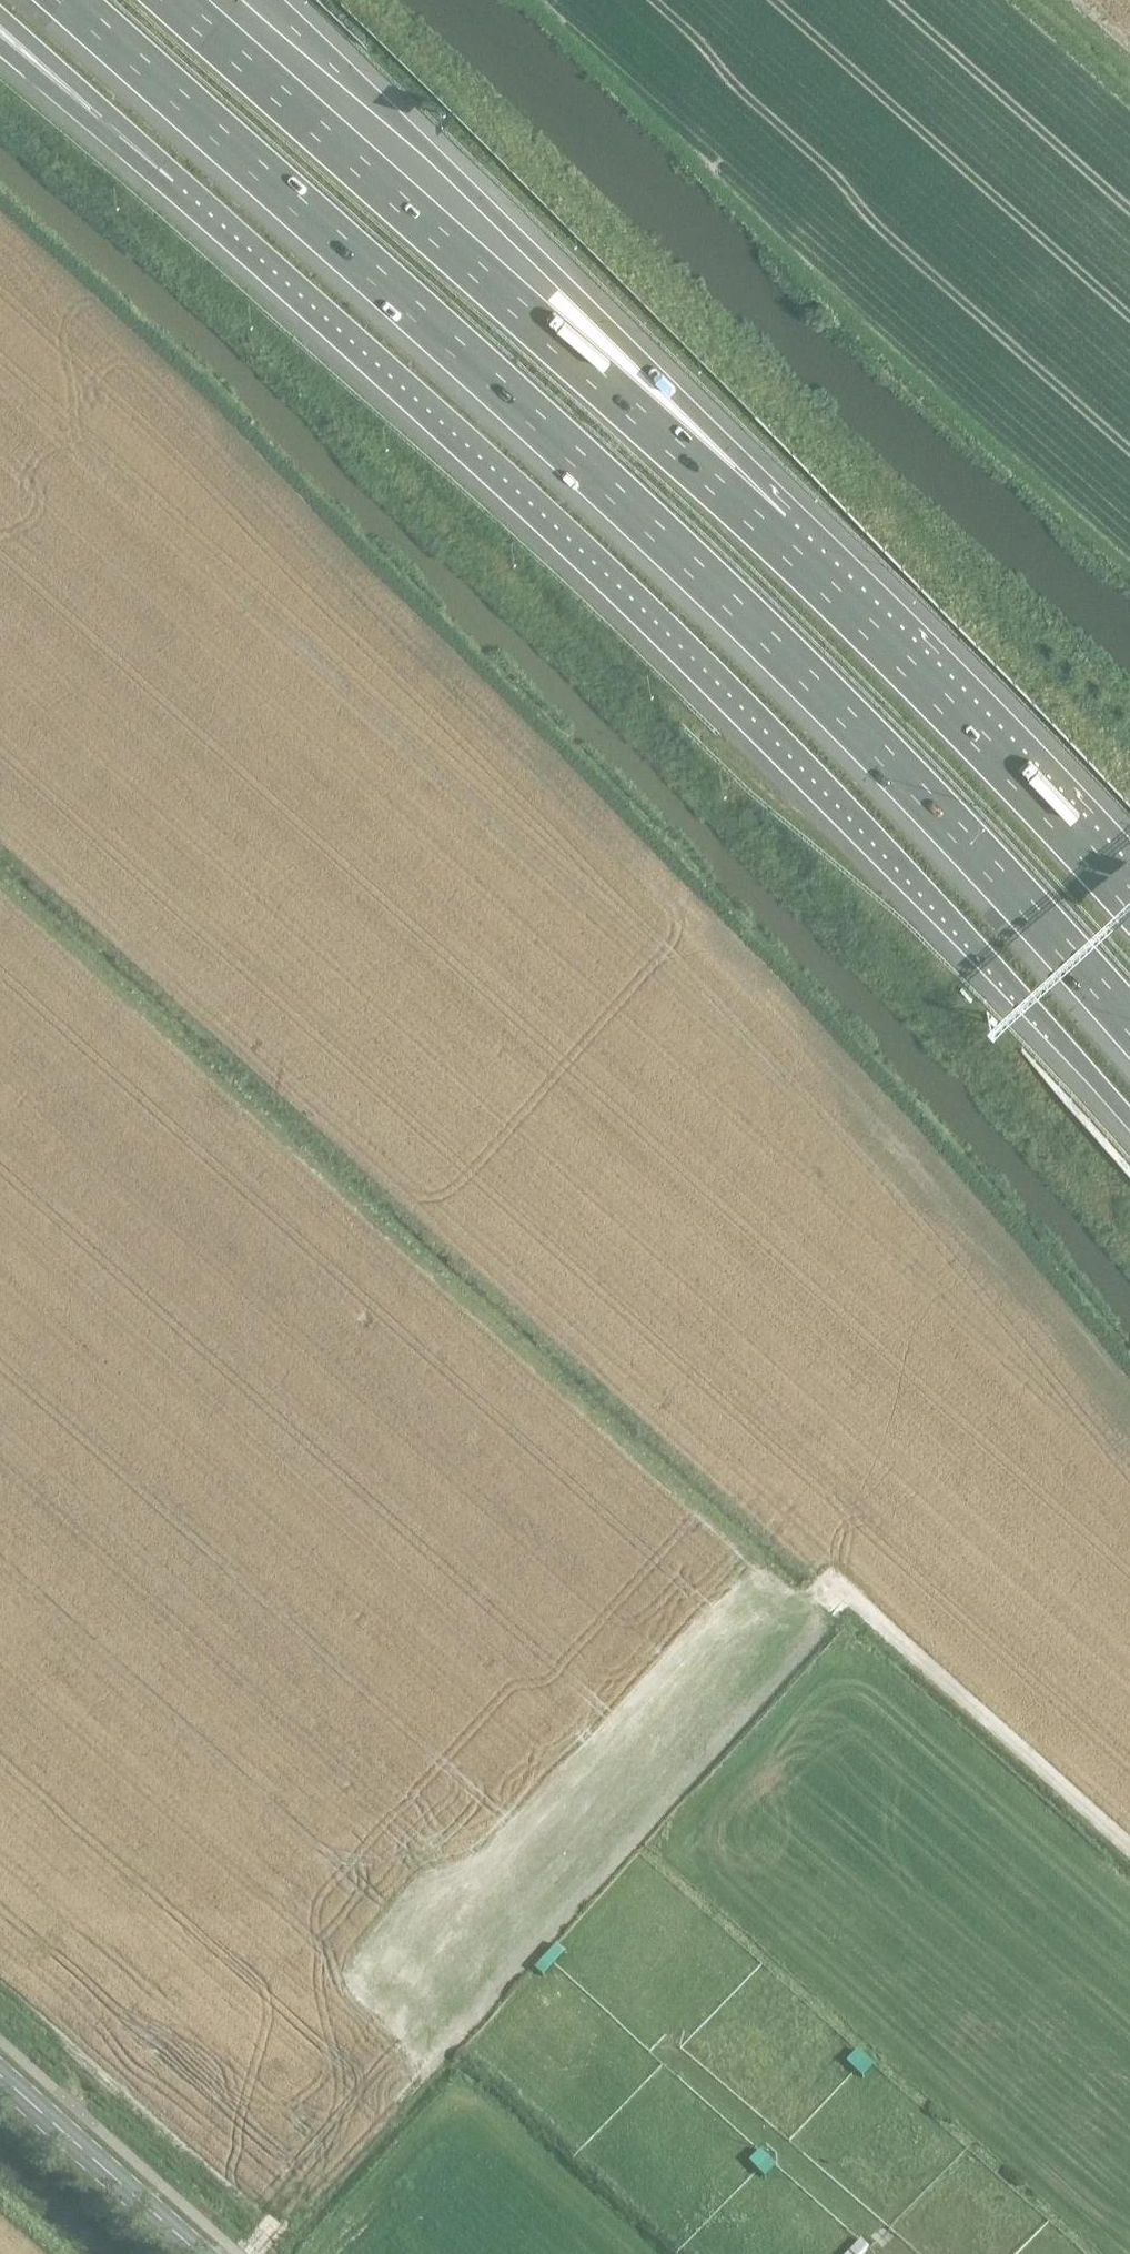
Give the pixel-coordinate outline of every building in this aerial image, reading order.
[(842,2225),(848,2217),(830,2201),(823,2210),(842,2225)]
